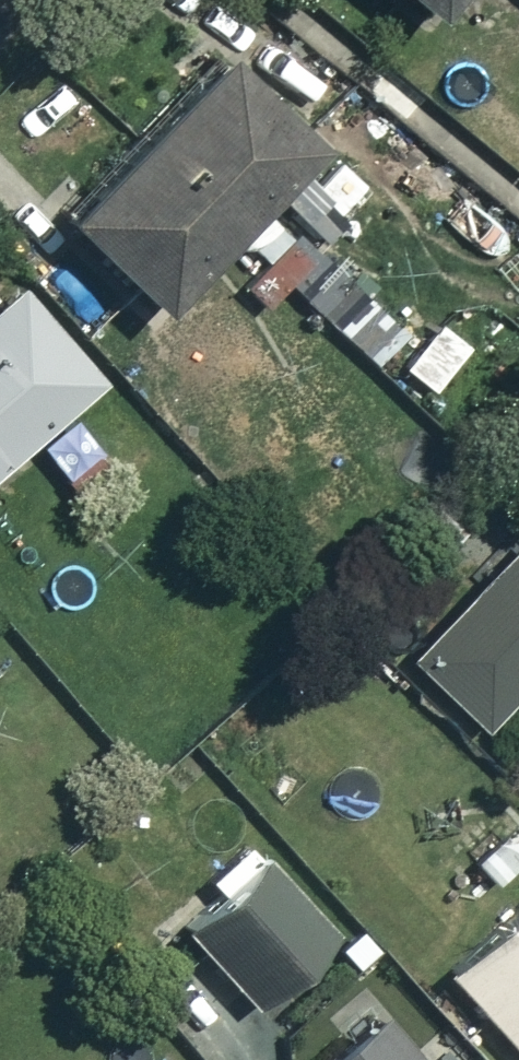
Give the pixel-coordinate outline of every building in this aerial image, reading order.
[(152,303),(220,230),(261,269),(290,238),(250,199),(311,135),(217,46),(58,214),(152,303)] [(386,198),(346,163),(302,214),(341,249),(386,198)] [(12,283),(0,293),(0,461),(95,379),(12,283)] [(406,657),(478,729),(511,696),(518,704),(518,543),(406,657)] [(329,932),(257,854),(178,926),(250,1005),(329,932)] [(441,969),(518,1056),(518,899),(441,969)] [(379,1007),(316,1059),(424,1059),(379,1007)]
